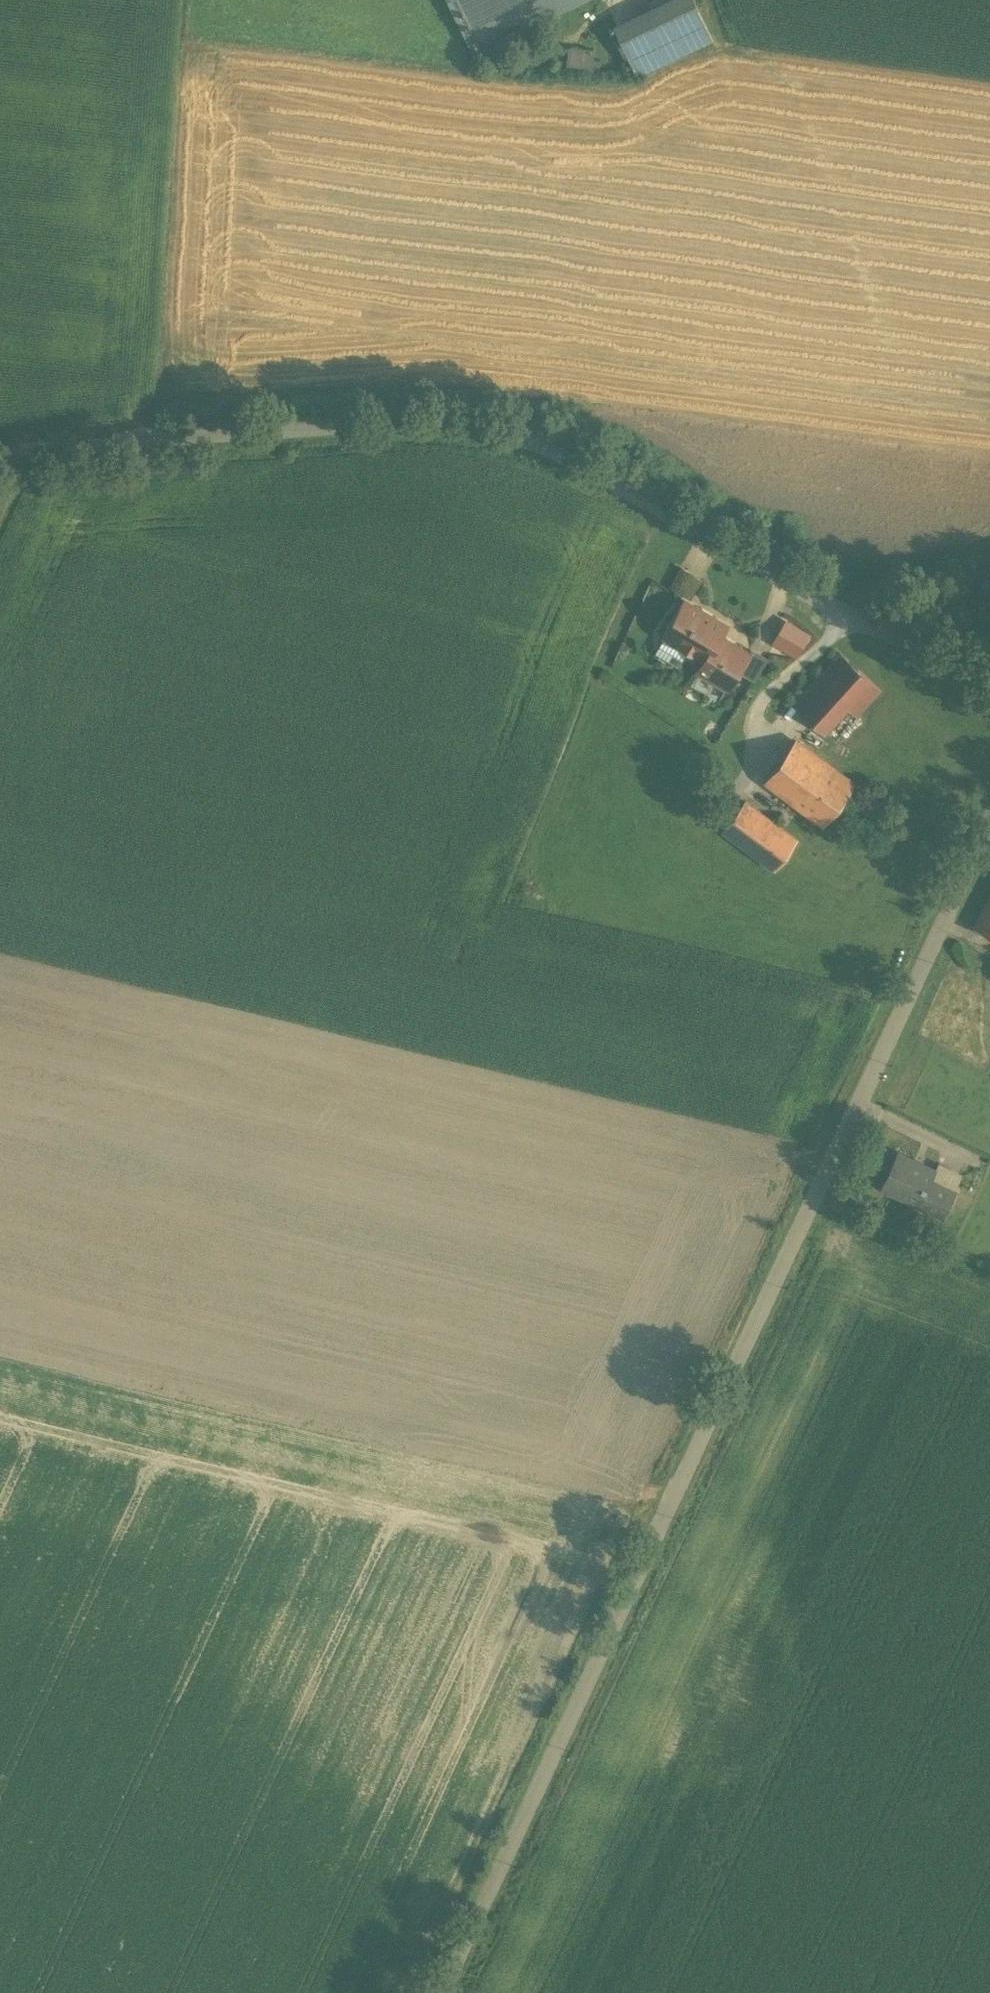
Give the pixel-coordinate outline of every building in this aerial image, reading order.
[(458,23),(505,0),(448,0),(458,23)] [(458,23),(473,52),(582,0),(505,0),(458,23)] [(616,29),(636,72),(710,37),(692,0),(679,0),(616,29)] [(571,46),(568,65),(597,69),(599,60),(592,59),(593,49),(571,46)] [(682,563),(673,583),(697,594),(707,574),(682,563)] [(726,625),(684,600),(663,635),(703,659),(705,660),(720,636),(726,625)] [(786,618),(772,642),(796,657),(810,633),(786,618)] [(747,652),(720,636),(705,660),(703,659),(698,669),(727,686),(747,652)] [(839,653),(793,705),(823,732),(845,707),(856,716),(880,690),(857,669),(839,653)] [(864,793),(794,741),(764,781),(822,824),(839,802),(851,810),(864,793)] [(796,839),(744,801),(722,831),(774,869),(796,839)] [(972,927),(989,936),(989,894),(972,927)] [(934,1170),(898,1153),(882,1186),(932,1210),(943,1186),(929,1180),(934,1170)] [(943,1186),(932,1210),(943,1215),(954,1192),(943,1186)]
